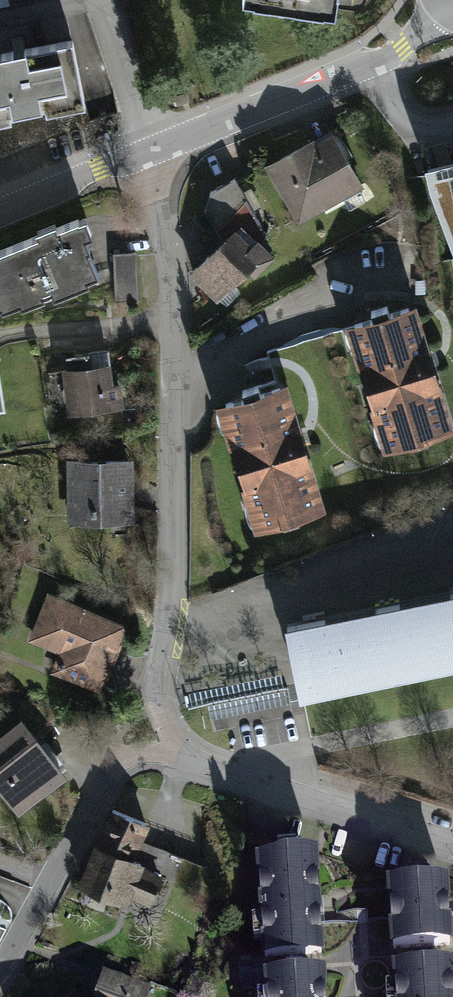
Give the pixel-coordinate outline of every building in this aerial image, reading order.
[(87,110),(75,46),(0,59),(0,126),(87,110)] [(262,165),(296,228),(365,191),(334,135),(312,147),(308,141),(262,165)] [(423,174),(452,253),(452,169),(423,174)] [(267,239),(234,177),(211,190),(205,212),(216,230),(200,243),(208,250),(188,271),(217,302),(220,300),(226,307),(241,293),(234,286),(249,269),(254,277),(276,256),(262,241),(267,239)] [(0,253),(0,315),(120,265),(97,212),(0,253)] [(379,451),(452,429),(452,424),(434,361),(416,300),(341,323),(379,451)] [(65,355),(67,412),(123,411),(121,353),(65,355)] [(212,398),(251,526),(325,504),(303,434),(286,375),(212,398)] [(129,456),(61,458),(63,525),(130,523),(129,456)] [(296,697),(452,665),(452,585),(281,620),(296,697)] [(127,628),(47,598),(28,650),(53,660),(48,673),(103,693),(127,628)] [(0,737),(0,796),(14,815),(68,775),(26,718),(0,737)] [(147,818),(109,804),(78,884),(147,909),(163,866),(133,855),(147,818)] [(319,856),(255,857),(258,959),(322,957),(319,856)] [(389,886),(391,947),(452,946),(452,912),(452,885),(389,886)] [(393,963),(393,996),(452,996),(452,961),(393,963)] [(263,970),(263,996),(325,996),(324,969),(263,970)] [(94,996),(147,996),(149,991),(102,975),(94,996)]
